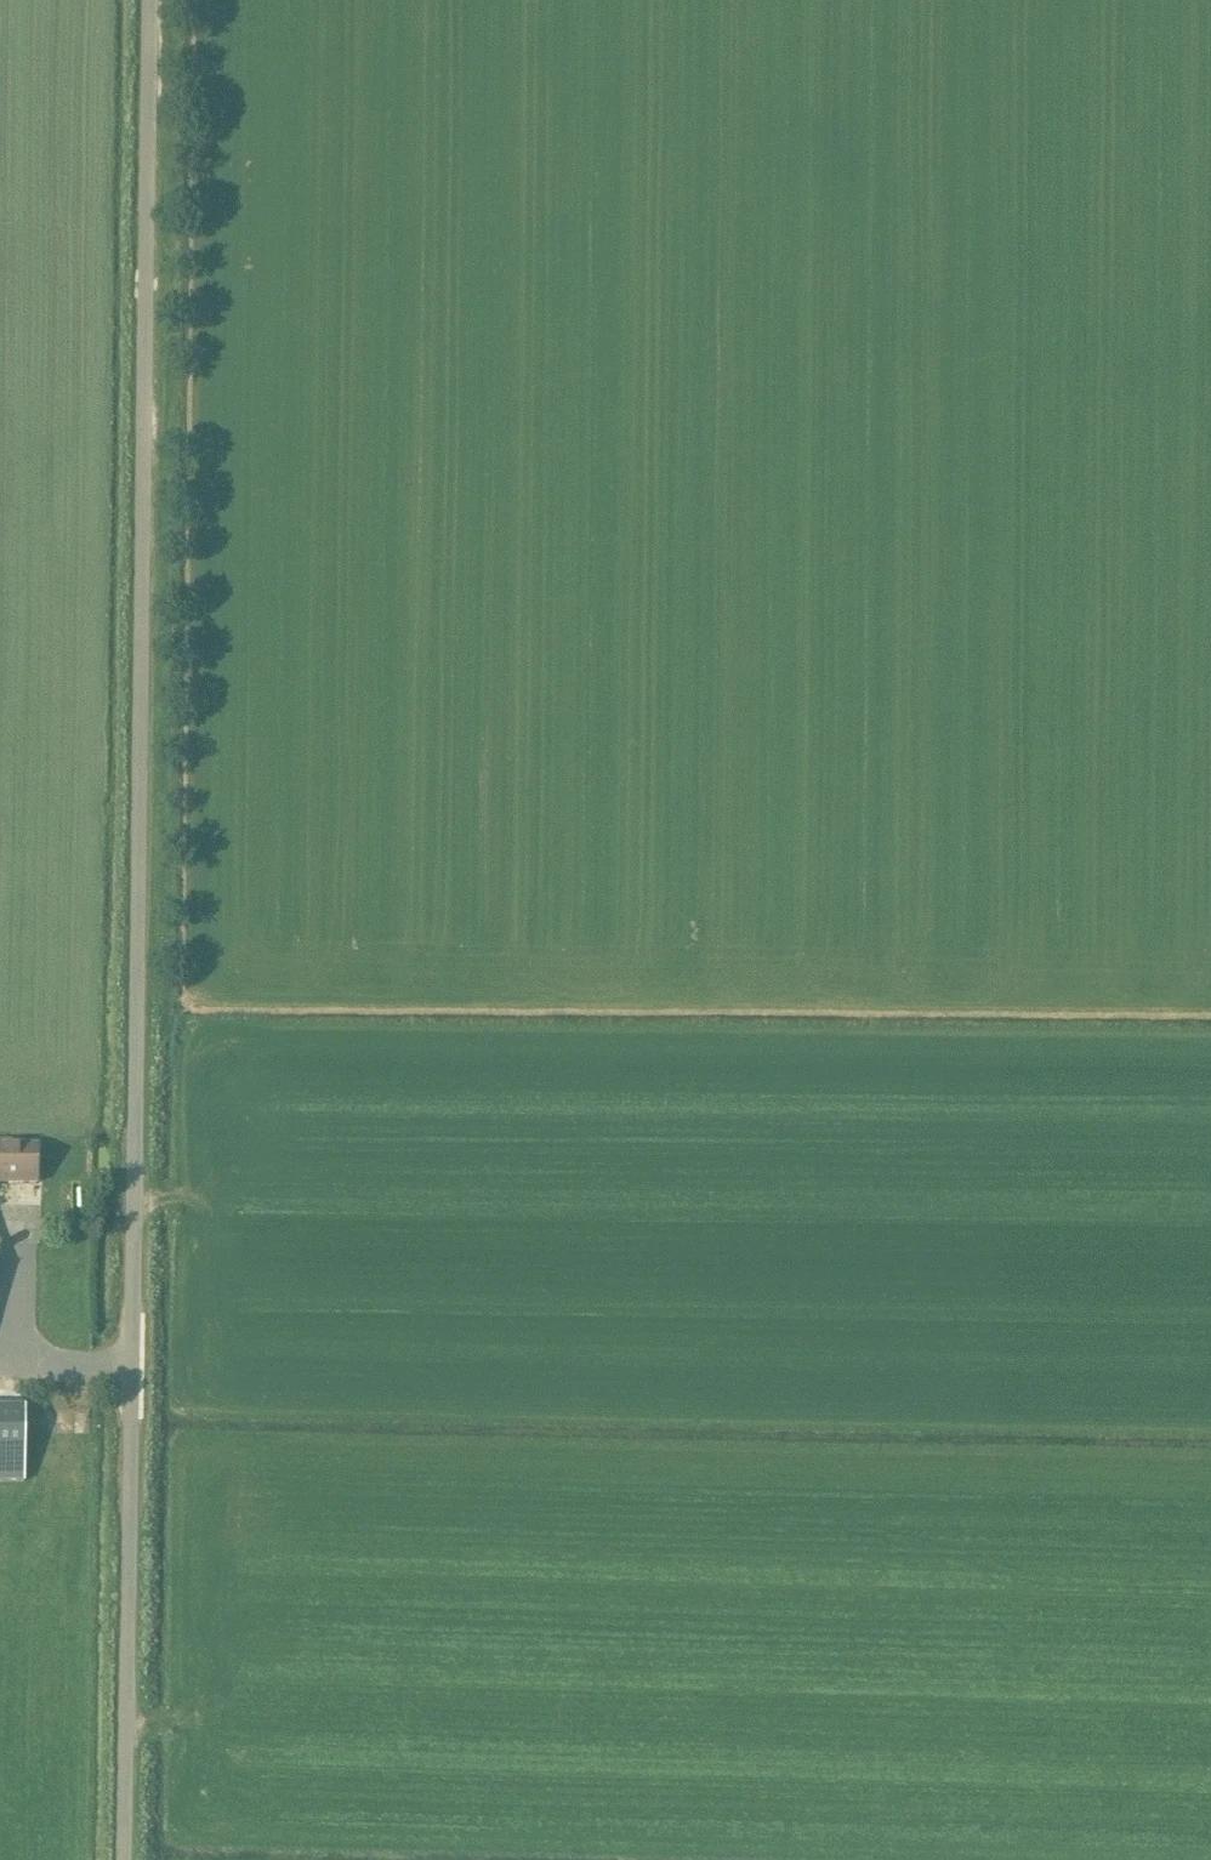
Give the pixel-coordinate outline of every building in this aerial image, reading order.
[(2,1181),(36,1182),(36,1146),(17,1146),(17,1142),(0,1142),(0,1184),(2,1181)]
